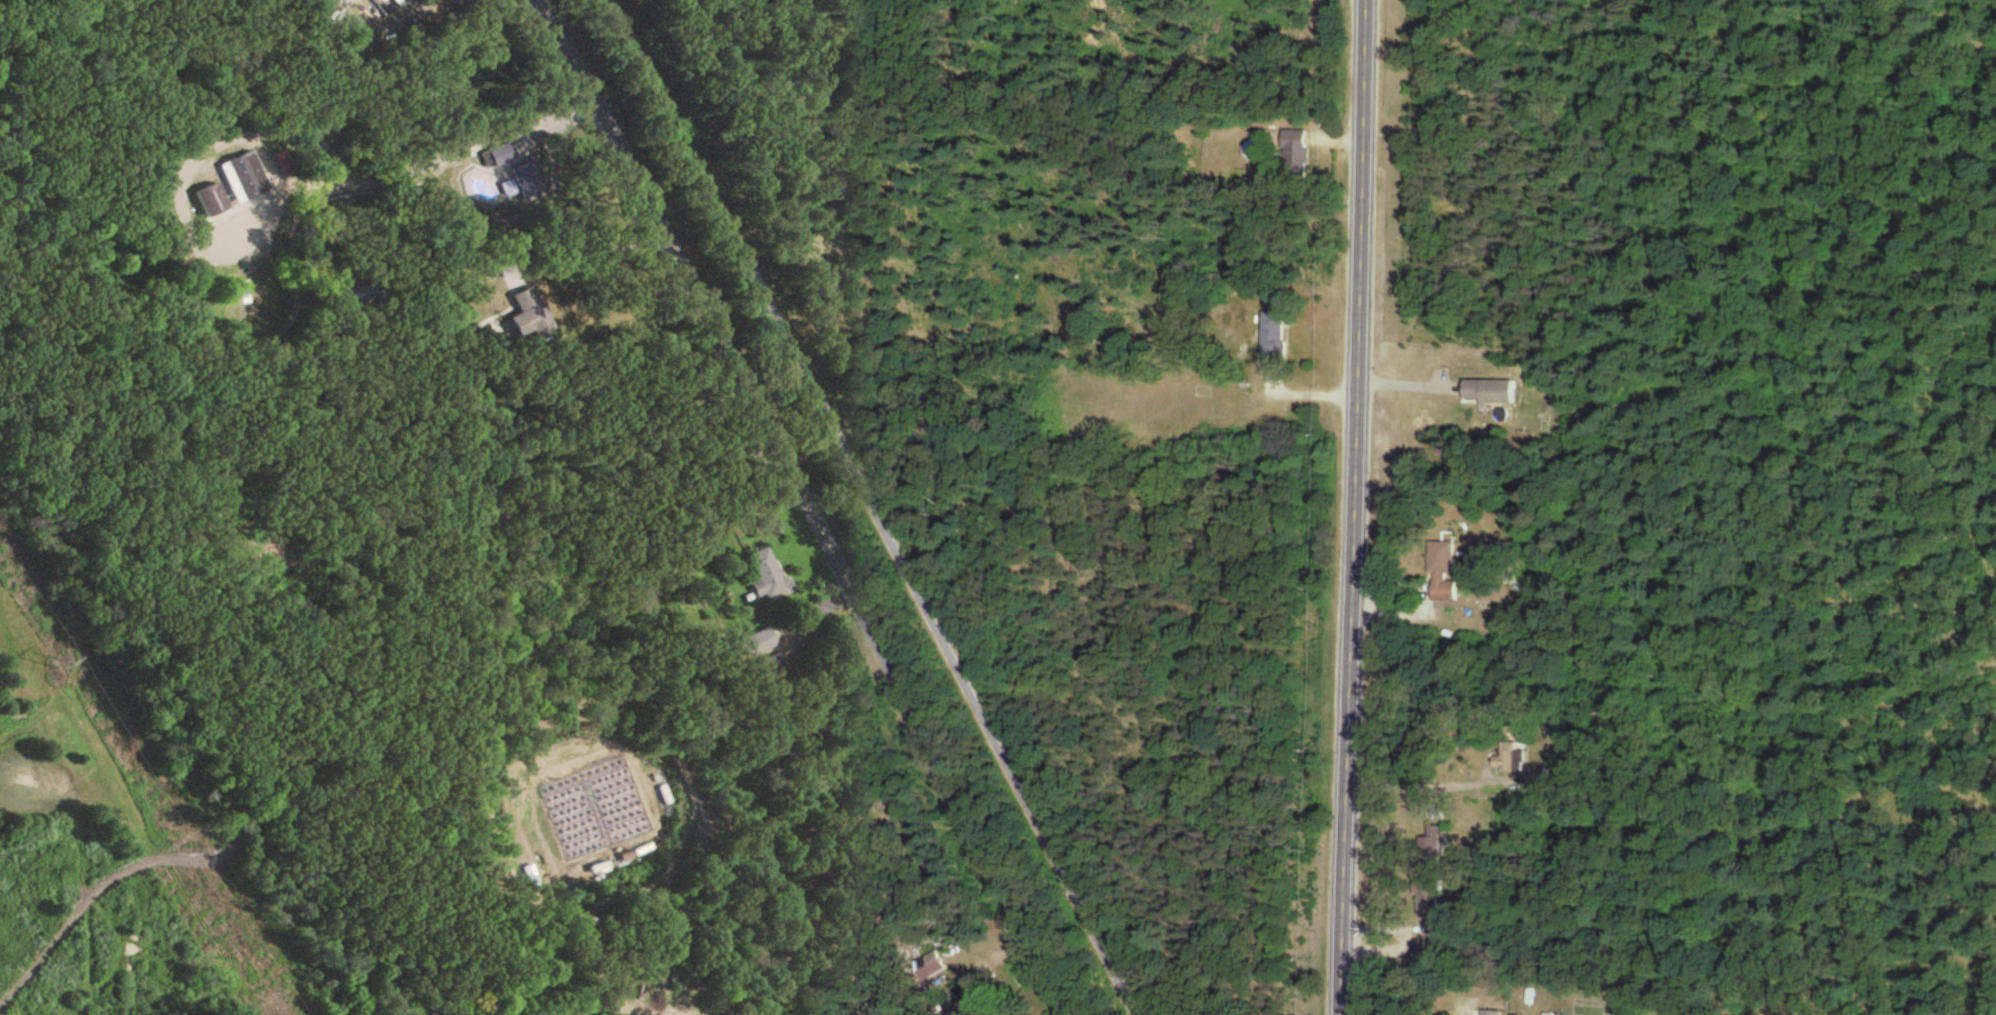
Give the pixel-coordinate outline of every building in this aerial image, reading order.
[(1313,132),(1287,132),(1287,181),(1313,181),(1313,132)] [(533,164),(524,138),(483,152),(489,171),(504,166),(510,182),(501,185),(506,199),(522,193),(519,184),(528,181),(524,167),(533,164)] [(270,192),(253,152),(219,166),(236,206),(270,192)] [(230,211),(217,184),(194,195),(207,222),(230,211)] [(518,342),(550,329),(534,288),(511,297),(518,316),(509,319),(518,342)] [(1261,330),(1261,356),(1289,357),(1289,315),(1268,315),(1268,331),(1261,330)] [(1470,381),(1470,404),(1522,404),(1522,381),(1470,381)] [(757,583),(751,585),(757,603),(785,593),(769,549),(748,557),(757,583)] [(1462,603),(1462,583),(1439,583),(1439,603),(1462,603)] [(754,657),(777,648),(770,630),(747,639),(754,657)] [(1520,744),(1504,744),(1504,772),(1520,772),(1520,744)]
